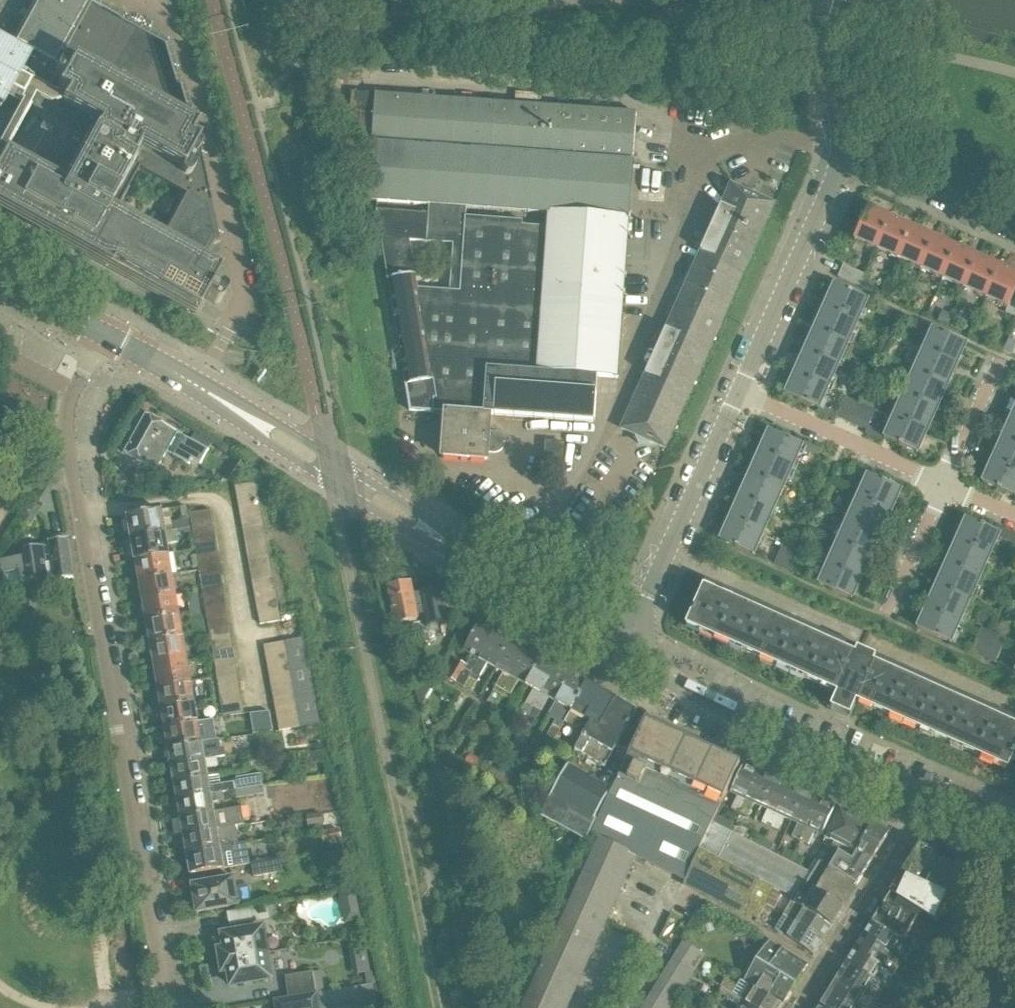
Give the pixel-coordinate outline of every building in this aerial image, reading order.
[(47,234),(67,245),(67,246),(188,312),(198,294),(213,303),(214,303),(216,303),(217,303),(218,302),(219,302),(220,301),(225,293),(225,291),(225,289),(225,288),(224,287),(223,286),(221,285),(220,285),(219,285),(217,286),(216,286),(215,287),(214,288),(214,289),(204,283),(213,267),(203,262),(213,244),(220,243),(196,128),(189,124),(186,121),(152,102),(73,58),(71,61),(67,58),(65,58),(64,58),(63,58),(62,59),(61,59),(60,60),(56,58),(86,1),(87,0),(32,0),(6,47),(0,43),(0,108),(8,94),(30,106),(34,99),(93,131),(65,185),(4,152),(0,159),(0,209),(47,234)] [(410,411),(446,413),(443,456),(460,457),(460,458),(469,458),(470,458),(487,459),(488,452),(496,452),(498,452),(499,452),(501,451),(502,450),(503,449),(504,447),(505,446),(505,444),(505,442),(505,441),(504,439),(503,437),(502,436),(501,435),(499,434),(498,434),(489,433),(491,416),(490,416),(490,415),(595,422),(598,376),(617,378),(636,113),(380,95),(356,93),(353,139),(362,141),(362,143),(372,144),(379,201),(379,210),(381,238),(410,410),(410,411)] [(731,184),(682,294),(726,313),(775,203),(731,184)] [(877,251),(879,247),(892,217),(891,217),(871,208),(869,207),(856,236),(870,242),(868,246),(877,251)] [(899,261),(901,256),(914,227),(913,226),(913,227),(892,218),(893,217),(892,217),(879,247),(891,252),(889,256),(899,261)] [(921,270),(923,266),(935,237),(935,236),(934,237),(914,228),(914,227),(901,256),(913,262),(911,266),(921,270)] [(943,280),(944,276),(957,246),(956,246),(936,237),(935,237),(923,266),(935,271),(933,276),(943,280)] [(964,290),(966,286),(979,256),(978,256),(958,247),(957,246),(944,276),(956,281),(955,285),(964,290)] [(986,299),(988,295),(1001,266),(1000,265),(1000,266),(979,257),(980,256),(979,256),(966,286),(978,291),(976,295),(986,299)] [(838,277),(860,287),(865,275),(843,265),(838,277)] [(1008,309),(1014,293),(1014,292),(1014,273),(1001,266),(988,295),(1000,301),(998,305),(1008,309)] [(835,284),(825,306),(858,320),(868,299),(853,292),(849,290),(849,291),(835,284)] [(1014,317),(1014,293),(1008,309),(1006,313),(1014,317)] [(726,313),(682,294),(621,428),(637,435),(640,445),(650,441),(665,448),(726,313)] [(880,303),(880,304),(877,311),(895,319),(898,312),(880,303)] [(825,306),(815,328),(848,342),(851,335),(856,337),(859,330),(855,328),(858,320),(825,306)] [(921,322),(903,314),(899,321),(917,329),(921,322)] [(940,315),(937,322),(937,323),(947,327),(947,326),(950,319),(940,315)] [(960,323),(950,319),(947,327),(956,331),(960,323)] [(815,328),(805,350),(838,364),(841,359),(845,361),(848,354),(844,352),(848,342),(815,328)] [(933,328),(924,350),(956,365),(966,343),(933,328)] [(805,350),(796,372),(829,386),(830,384),(834,385),(838,378),(833,376),(838,364),(805,350)] [(919,361),(914,372),(947,387),(956,365),(924,350),(922,354),(918,352),(914,360),(919,361)] [(829,386),(796,372),(786,394),(819,408),(820,405),(829,386)] [(908,385),(904,394),(937,409),(947,387),(914,372),(911,378),(907,376),(904,384),(908,385)] [(897,409),(894,416),(927,431),(937,409),(904,394),(900,402),(896,400),(893,408),(897,409)] [(837,416),(866,430),(868,427),(875,411),(872,409),(861,404),(845,397),(838,413),(837,416)] [(861,404),(872,409),(875,405),(863,399),(861,404)] [(835,420),(837,416),(838,413),(820,405),(819,408),(817,413),(835,420)] [(189,464),(192,458),(201,462),(212,442),(149,406),(125,453),(156,470),(167,451),(174,455),(174,456),(189,464)] [(927,431),(894,416),(886,435),(885,438),(899,444),(898,445),(902,447),(903,446),(917,453),(927,431)] [(1003,438),(1014,444),(1014,417),(1012,416),(1003,438)] [(868,427),(866,430),(864,434),(883,442),(885,438),(886,435),(868,427)] [(769,430),(760,452),(793,466),(801,449),(802,445),(769,430)] [(993,460),(1014,470),(1014,444),(1003,438),(993,460)] [(804,441),(802,445),(801,449),(819,457),(822,449),(804,441)] [(544,464),(562,465),(564,443),(546,442),(544,464)] [(760,452),(750,474),(783,488),(788,478),(792,480),(795,473),(791,471),(793,466),(760,452)] [(993,460),(983,482),(997,488),(997,489),(1001,490),(1014,496),(1014,470),(993,460)] [(852,462),(848,470),(866,478),(868,474),(870,470),(852,462)] [(750,474),(740,496),(773,510),(777,502),(781,504),(784,497),(780,495),(783,488),(750,474)] [(866,478),(858,497),(891,511),(901,489),(886,483),(887,482),(883,480),(882,481),(868,474),(866,478)] [(235,485),(237,496),(258,492),(256,481),(235,485)] [(237,496),(238,507),(260,503),(258,492),(237,496)] [(740,496),(730,518),(763,532),(766,526),(770,528),(773,521),(769,519),(773,510),(740,496)] [(852,511),(848,519),(881,533),(891,511),(858,497),(855,504),(851,502),(848,509),(852,511)] [(238,507),(240,517),(262,513),(260,503),(238,507)] [(189,513),(191,524),(212,520),(210,509),(189,513)] [(131,531),(132,539),(165,533),(161,510),(128,516),(129,519),(126,520),(128,532),(131,531)] [(240,517),(242,528),(264,525),(262,513),(240,517)] [(763,532),(730,518),(721,540),(735,546),(735,547),(739,549),(739,548),(753,555),(763,532)] [(967,518),(957,540),(990,555),(998,537),(1000,533),(985,527),(985,526),(981,524),(981,525),(967,518)] [(841,535),(838,541),(872,555),(881,533),(848,519),(844,528),(840,526),(837,533),(841,535)] [(191,524),(193,535),(214,532),(212,520),(191,524)] [(242,528),(244,539),(266,535),(264,525),(242,528)] [(1000,533),(998,537),(1014,544),(1014,535),(1001,529),(1000,533)] [(177,531),(165,533),(132,539),(133,545),(130,546),(133,557),(136,557),(136,559),(136,561),(169,555),(167,545),(179,543),(177,534),(177,531)] [(193,535),(195,545),(216,542),(214,532),(193,535)] [(244,539),(246,550),(267,546),(266,535),(244,539)] [(0,562),(0,563),(1,572),(3,572),(6,587),(49,581),(49,580),(53,579),(54,581),(74,578),(68,538),(48,541),(49,545),(17,550),(18,557),(2,559),(0,562)] [(809,551),(795,544),(785,540),(774,564),(798,575),(809,551)] [(957,540),(947,562),(980,577),(983,570),(987,571),(991,564),(986,562),(990,555),(957,540)] [(830,560),(829,563),(862,577),(872,555),(838,541),(833,552),(829,551),(826,558),(830,560)] [(195,545),(197,556),(217,552),(216,542),(195,545)] [(246,550),(248,560),(269,557),(267,546),(246,550)] [(198,561),(198,567),(219,563),(217,552),(197,556),(198,561)] [(138,573),(140,581),(172,575),(169,555),(136,561),(136,562),(135,564),(136,571),(138,573)] [(248,560),(250,571),(271,567),(269,557),(248,560)] [(947,562),(937,584),(970,599),(973,593),(977,595),(980,588),(976,586),(980,577),(947,562)] [(199,570),(200,577),(221,573),(219,563),(198,567),(199,570)] [(862,577),(829,563),(819,584),(852,599),(862,577)] [(250,571),(252,582),(273,578),(271,567),(250,571)] [(200,577),(202,588),(223,585),(221,573),(200,577)] [(143,599),(143,601),(176,595),(172,575),(140,581),(141,588),(139,590),(140,597),(143,599)] [(252,582),(254,592),(275,588),(273,578),(252,582)] [(411,581),(388,586),(390,598),(396,623),(418,619),(418,616),(424,615),(426,626),(448,622),(445,606),(442,588),(426,591),(420,592),(421,594),(414,596),(414,594),(414,592),(411,581)] [(865,705),(1007,769),(1008,770),(1014,754),(1014,720),(1008,717),(1006,721),(723,595),(725,591),(706,582),(704,586),(686,626),(687,626),(837,693),(830,708),(850,717),(857,701),(865,705)] [(937,584),(928,606),(960,621),(962,617),(966,619),(969,612),(965,610),(970,599),(937,584)] [(202,591),(203,599),(225,595),(223,585),(202,588),(202,591)] [(254,592),(256,603),(277,599),(275,588),(254,592)] [(187,593),(190,615),(206,612),(205,609),(203,599),(202,591),(198,591),(187,593)] [(145,614),(147,622),(179,617),(176,595),(143,601),(143,602),(142,605),(143,612),(145,614)] [(203,599),(205,609),(226,606),(225,595),(203,599)] [(256,603),(258,614),(279,610),(277,599),(256,603)] [(206,612),(207,620),(228,616),(226,606),(205,609),(206,612)] [(960,621),(928,606),(918,628),(951,643),(960,621)] [(279,610),(258,614),(260,624),(281,621),(279,610)] [(194,634),(195,634),(204,632),(209,631),(208,630),(207,620),(206,612),(190,615),(194,634)] [(207,620),(208,630),(230,626),(228,616),(207,620)] [(150,640),(150,642),(183,635),(179,617),(147,622),(148,628),(146,631),(148,638),(150,640)] [(458,684),(464,688),(496,631),(479,622),(463,650),(472,655),(466,665),(454,658),(444,676),(458,684)] [(209,631),(210,642),(232,638),(230,626),(208,630),(209,631)] [(971,652),(983,657),(995,663),(1006,639),(982,628),(971,652)] [(487,663),(496,668),(512,640),(496,631),(464,688),(471,692),(487,663)] [(154,660),(154,662),(186,657),(183,635),(150,642),(152,649),(150,651),(151,658),(154,660)] [(210,642),(212,652),(233,648),(232,638),(210,642)] [(292,684),(294,695),(296,706),(317,702),(311,670),(308,670),(305,656),(302,639),(297,640),(285,642),(287,652),(288,663),(290,673),(292,684)] [(263,643),(265,656),(287,652),(285,642),(284,640),(263,643)] [(495,705),(501,695),(527,649),(512,640),(496,668),(503,672),(487,701),(495,705)] [(212,652),(214,663),(235,659),(233,648),(212,652)] [(518,682),(526,686),(542,657),(527,649),(501,695),(508,699),(518,682)] [(265,656),(267,666),(288,663),(287,652),(265,656)] [(157,680),(158,687),(190,681),(186,657),(154,662),(155,668),(153,671),(154,678),(157,680)] [(518,718),(526,722),(531,712),(557,666),(542,657),(526,686),(533,690),(523,708),(524,708),(518,718)] [(214,663),(216,673),(237,669),(235,659),(214,663)] [(267,666),(269,677),(290,673),(288,663),(267,666)] [(549,698),(556,702),(572,674),(557,666),(531,712),(526,722),(534,727),(539,716),(549,698)] [(216,673),(217,684),(238,680),(237,669),(216,673)] [(269,677),(271,688),(292,684),(290,673),(269,677)] [(555,738),(563,724),(587,682),(572,674),(556,702),(548,716),(556,720),(548,734),(545,740),(552,744),(555,738)] [(217,684),(219,695),(240,691),(238,680),(217,684)] [(161,706),(162,708),(194,702),(190,681),(158,687),(159,694),(158,697),(159,704),(161,706)] [(583,723),(589,725),(591,721),(599,726),(615,698),(590,684),(587,682),(587,683),(587,682),(563,724),(563,725),(565,721),(575,727),(583,723)] [(271,688),(273,699),(294,695),(292,684),(271,688)] [(219,695),(221,705),(242,701),(240,691),(219,695)] [(273,699),(275,709),(296,706),(294,695),(273,699)] [(591,721),(589,725),(575,750),(595,761),(595,762),(596,763),(597,762),(605,767),(637,710),(634,709),(615,698),(599,726),(591,721)] [(221,705),(223,715),(244,712),(242,701),(221,705)] [(164,720),(165,728),(197,722),(194,702),(162,708),(162,709),(160,711),(161,718),(164,720)] [(321,723),(317,702),(296,706),(298,717),(277,720),(279,731),(300,727),(321,723)] [(275,709),(277,720),(298,717),(296,706),(275,709)] [(270,710),(251,713),(254,734),(273,731),(270,710)] [(593,835),(623,850),(677,735),(647,721),(647,720),(646,719),(613,789),(591,834),(593,835)] [(168,747),(169,748),(201,742),(197,722),(165,728),(166,735),(165,738),(166,745),(168,747)] [(635,856),(652,865),(708,749),(677,735),(623,850),(635,856)] [(463,746),(467,749),(472,740),(468,738),(463,746)] [(170,759),(172,767),(183,765),(182,761),(192,759),(192,762),(217,757),(224,756),(223,749),(215,750),(215,751),(204,753),(202,742),(201,742),(169,748),(169,749),(167,751),(168,758),(170,759)] [(267,761),(276,759),(274,747),(265,749),(267,761)] [(712,824),(716,815),(740,763),(738,762),(738,763),(728,759),(708,749),(652,865),(672,875),(685,882),(699,851),(712,824)] [(326,760),(324,750),(309,752),(311,762),(326,760)] [(228,756),(229,763),(241,760),(240,754),(228,756)] [(470,754),(463,766),(474,773),(481,760),(470,754)] [(174,782),(175,783),(208,777),(206,767),(217,766),(217,765),(218,765),(217,757),(192,762),(192,759),(182,761),(183,765),(172,767),(173,772),(171,774),(172,781),(174,782)] [(244,764),(232,766),(234,773),(245,771),(244,764)] [(539,815),(586,841),(613,789),(568,764),(539,815)] [(732,809),(739,812),(757,771),(743,764),(730,792),(738,796),(732,809)] [(503,767),(494,783),(506,789),(514,773),(503,767)] [(754,803),(761,806),(773,778),(757,771),(739,812),(748,816),(754,803)] [(518,773),(507,792),(522,801),(533,781),(518,773)] [(176,794),(178,801),(189,800),(188,796),(198,795),(199,797),(223,793),(230,792),(234,791),(235,791),(263,786),(261,774),(237,778),(234,783),(221,785),(220,785),(219,775),(208,777),(175,783),(175,784),(173,786),(174,793),(176,794)] [(762,823),(770,826),(788,785),(773,778),(761,806),(768,810),(762,823)] [(784,817),(791,820),(803,792),(788,785),(770,826),(778,830),(784,817)] [(235,791),(237,798),(264,793),(263,786),(235,791)] [(223,793),(224,800),(236,798),(235,796),(234,791),(230,792),(223,793)] [(792,836),(799,840),(818,799),(803,792),(791,820),(798,823),(792,836)] [(180,817),(181,818),(214,812),(212,802),(224,800),(223,793),(199,797),(198,795),(188,796),(189,800),(178,801),(179,807),(177,809),(178,816),(180,817)] [(818,799),(799,840),(809,844),(815,831),(823,835),(835,807),(818,799)] [(182,828),(184,837),(195,835),(195,831),(205,829),(205,831),(236,826),(244,824),(241,807),(214,812),(181,818),(181,819),(179,821),(180,827),(182,828)] [(842,846),(856,816),(840,809),(825,837),(834,842),(830,849),(839,853),(842,846)] [(306,815),(308,827),(323,824),(322,813),(306,815)] [(712,824),(730,833),(734,824),(716,815),(712,824)] [(504,826),(518,835),(524,825),(510,816),(504,826)] [(853,860),(872,824),(856,816),(842,846),(849,849),(846,856),(853,860)] [(793,899),(791,902),(811,915),(831,927),(833,923),(837,922),(840,916),(839,913),(857,885),(832,869),(815,860),(807,873),(798,868),(789,863),(780,859),(769,853),(761,849),(752,845),(743,840),(733,835),(730,833),(712,824),(699,851),(774,889),(782,893),(793,899)] [(832,869),(857,885),(887,836),(885,830),(884,830),(884,829),(875,824),(875,826),(872,824),(853,860),(846,856),(839,853),(832,869)] [(186,851),(187,854),(221,848),(220,846),(239,843),(236,826),(205,831),(205,829),(195,831),(195,835),(184,837),(185,842),(183,843),(184,850),(186,851)] [(733,835),(743,840),(747,831),(738,826),(733,835)] [(322,832),(324,843),(342,840),(339,828),(322,832)] [(515,1007),(566,1007),(635,856),(623,850),(593,835),(515,1007)] [(752,845),(761,849),(764,840),(757,836),(752,845)] [(764,840),(761,849),(769,853),(774,845),(764,840)] [(239,843),(220,846),(221,848),(187,854),(188,862),(187,864),(188,870),(190,871),(190,874),(250,864),(246,842),(239,843)] [(919,845),(871,923),(912,948),(903,942),(921,912),(938,923),(948,901),(957,905),(961,877),(959,876),(962,870),(944,862),(943,863),(934,859),(937,853),(919,845)] [(780,859),(789,863),(793,854),(785,850),(780,859)] [(744,910),(759,918),(766,905),(774,889),(699,851),(685,882),(743,911),(744,910)] [(793,854),(789,863),(798,868),(803,859),(793,854)] [(251,864),(253,877),(283,872),(281,860),(251,864)] [(192,885),(197,912),(238,905),(233,878),(192,885)] [(774,889),(766,905),(775,909),(782,893),(774,889)] [(359,919),(359,891),(343,891),(344,919),(359,919)] [(795,922),(794,924),(822,941),(831,927),(811,915),(791,902),(784,916),(795,922)] [(783,918),(776,930),(814,954),(822,941),(794,924),(783,918)] [(924,931),(935,939),(943,927),(932,919),(924,931)] [(871,923),(862,938),(902,962),(907,966),(909,963),(904,960),(912,948),(871,923)] [(219,950),(221,961),(267,953),(263,927),(222,934),(225,949),(219,950)] [(862,938),(854,950),(894,975),(902,962),(862,938)] [(962,940),(957,944),(957,948),(964,949),(966,941),(962,940)] [(744,982),(754,989),(782,1006),(808,964),(770,941),(745,981),(744,982)] [(700,963),(680,950),(643,1007),(671,1007),(700,963)] [(895,975),(894,975),(854,950),(846,963),(884,987),(896,994),(901,998),(906,991),(891,981),(895,975)] [(267,953),(221,961),(223,972),(229,971),(231,985),(271,979),(267,953)] [(846,963),(837,977),(877,1000),(884,987),(846,963)] [(285,976),(289,998),(316,994),(313,972),(285,976)] [(829,991),(857,1007),(872,1007),(877,1000),(837,977),(829,991)] [(720,987),(732,994),(736,987),(730,983),(731,982),(726,978),(720,987)] [(731,994),(755,1007),(780,1007),(782,1006),(754,989),(744,982),(745,981),(741,979),(736,987),(732,994),(731,994)] [(319,1007),(347,1007),(358,1006),(359,1007),(377,1007),(374,985),(316,994),(319,1007)] [(731,994),(721,989),(720,991),(729,999),(742,1007),(755,1007),(731,994)] [(821,1004),(827,1007),(857,1007),(829,991),(821,1004)] [(289,998),(275,1001),(276,1007),(319,1007),(316,994),(289,998)] [(888,1007),(891,1007),(895,1007),(901,998),(896,994),(888,1007)]
